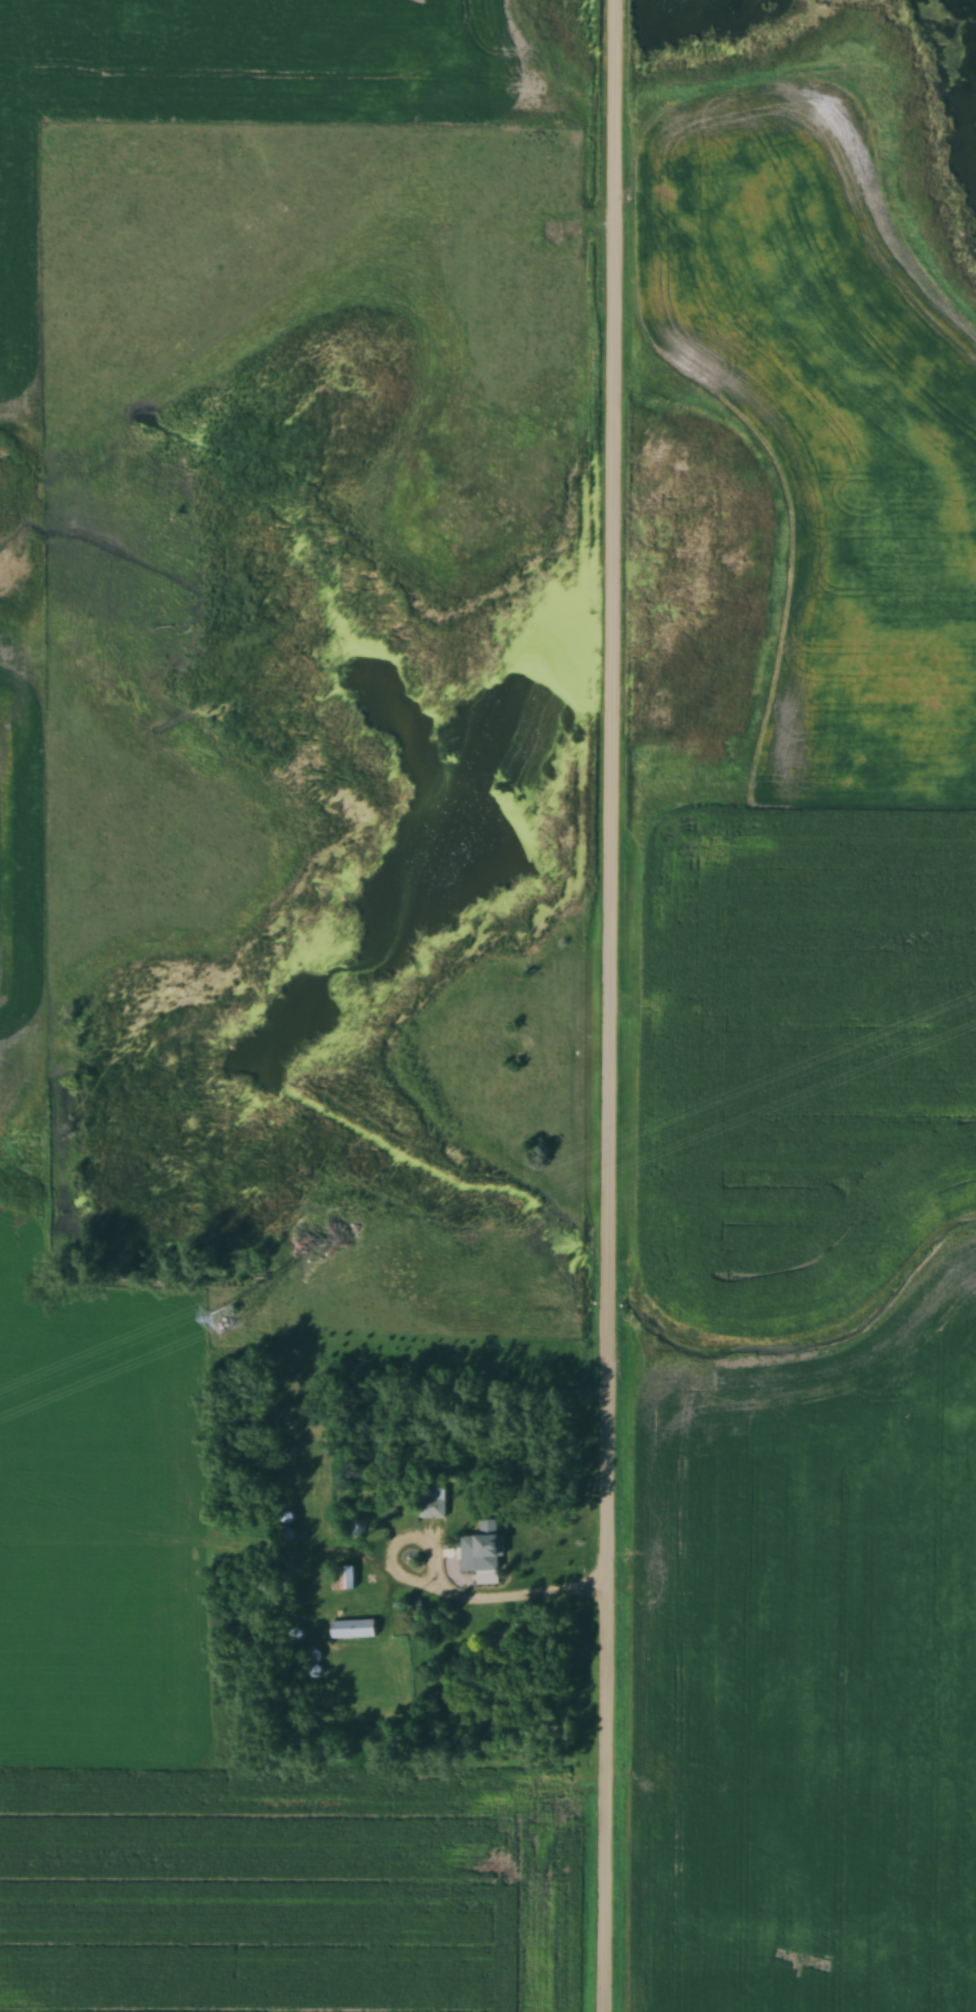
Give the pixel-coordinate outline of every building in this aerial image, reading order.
[(477,1535),(477,1558),(500,1558),(500,1535),(477,1535)] [(355,1590),(355,1567),(332,1567),(332,1590),(355,1590)] [(375,1638),(375,1621),(331,1621),(331,1638),(375,1638)]
